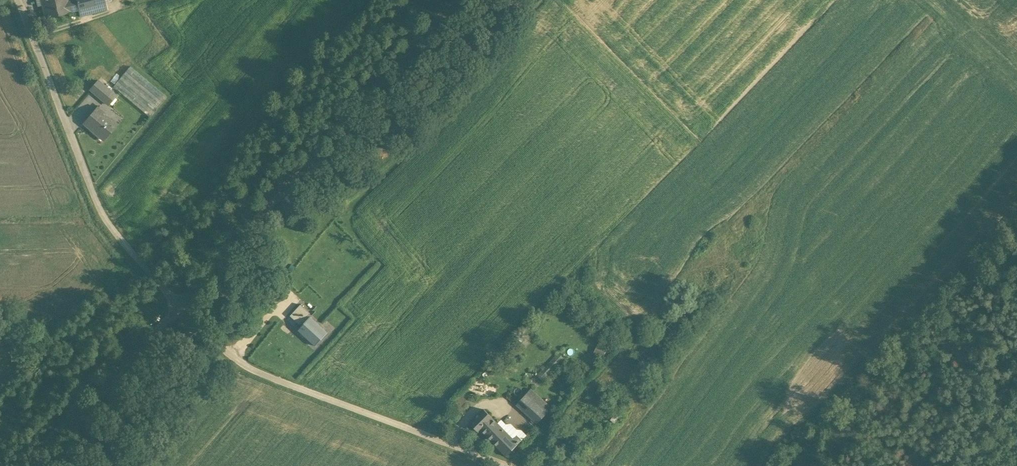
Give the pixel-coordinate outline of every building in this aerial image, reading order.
[(46,18),(78,10),(75,0),(71,0),(68,1),(68,0),(42,0),(46,18)] [(78,10),(80,17),(107,10),(104,0),(75,0),(78,10)] [(122,53),(126,56),(133,62),(139,55),(126,44),(120,51),(122,53)] [(122,53),(105,73),(109,77),(126,56),(122,53)] [(167,97),(130,66),(113,87),(149,118),(167,97)] [(105,73),(100,79),(104,83),(109,77),(105,73)] [(110,92),(97,81),(90,90),(103,101),(110,92)] [(116,125),(97,108),(83,123),(90,129),(92,128),(105,139),(116,125)] [(310,312),(301,304),(291,315),(300,324),(310,312)] [(327,333),(310,317),(298,330),(316,346),(327,333)] [(594,352),(603,354),(606,345),(596,342),(594,352)] [(558,352),(550,361),(557,367),(564,358),(558,352)] [(494,360),(487,368),(492,373),(500,366),(494,360)] [(550,361),(538,374),(544,380),(557,367),(550,361)] [(531,389),(526,394),(532,399),(547,413),(552,407),(531,389)] [(532,399),(526,394),(517,404),(522,409),(532,399)] [(532,399),(522,409),(537,424),(547,413),(532,399)] [(500,425),(484,409),(470,423),(479,432),(481,430),(507,456),(523,439),(518,434),(513,439),(506,431),(500,425)] [(511,427),(504,420),(500,425),(506,431),(511,427)]
